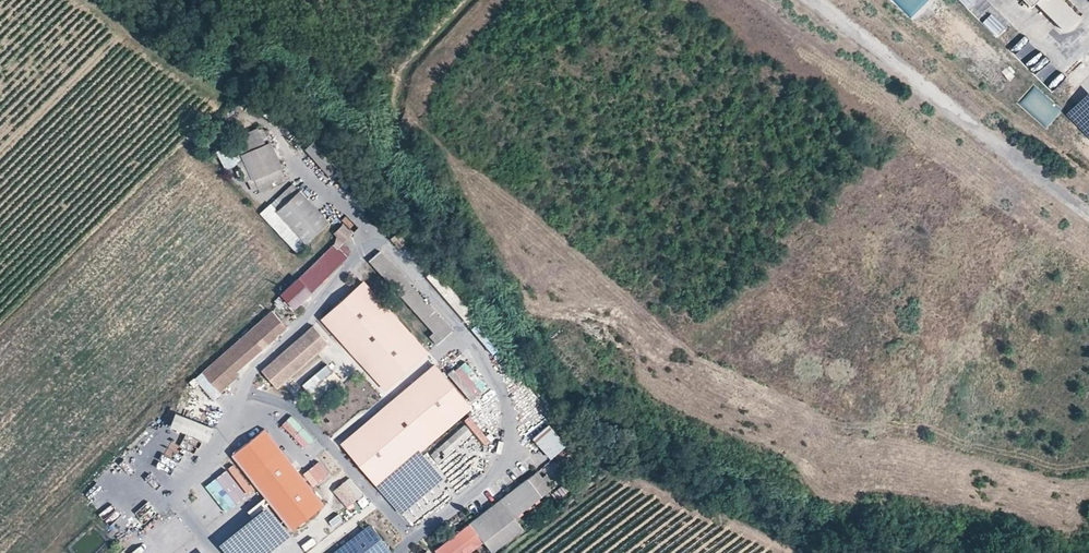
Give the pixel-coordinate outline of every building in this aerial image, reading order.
[(1068,32),(1081,19),(1062,0),(1036,0),(1068,32)] [(1047,125),(1060,108),(1032,88),(1020,105),(1047,125)] [(1067,115),(1088,138),(1088,93),(1067,115)] [(233,138),(259,194),(287,182),(268,142),(265,143),(257,127),(233,138)] [(349,176),(323,148),(315,156),(341,183),(349,176)] [(311,197),(305,191),(273,221),(309,260),(319,251),(288,219),(311,197)] [(341,229),(311,197),(288,219),(319,251),(341,229)] [(339,218),(348,225),(352,219),(344,212),(339,218)] [(335,244),(280,296),(294,311),(349,258),(335,244)] [(418,256),(409,247),(402,253),(411,262),(418,256)] [(428,337),(437,346),(452,332),(378,252),(368,262),(432,333),(428,337)] [(324,316),(389,387),(425,354),(359,283),(324,316)] [(240,374),(292,327),(277,311),(207,374),(225,394),(243,378),(240,374)] [(389,387),(324,316),(317,322),(382,392),(389,387)] [(330,343),(315,326),(263,372),(279,389),(330,343)] [(442,362),(448,374),(459,368),(453,356),(442,362)] [(327,365),(304,386),(318,402),(342,381),(327,365)] [(436,365),(348,448),(382,484),(470,402),(436,365)] [(225,394),(207,374),(199,382),(217,402),(225,394)] [(211,424),(174,412),(170,425),(207,437),(211,424)] [(475,435),(485,448),(491,443),(473,420),(429,454),(436,464),(475,435)] [(567,447),(550,425),(532,439),(550,461),(567,447)] [(266,433),(236,457),(296,532),(325,508),(266,433)] [(313,489),(331,475),(320,462),(303,475),(313,489)] [(212,482),(229,509),(254,493),(236,466),(212,482)] [(550,493),(556,501),(583,480),(577,473),(550,493)] [(349,478),(333,493),(348,509),(364,493),(349,478)] [(435,552),(469,552),(484,542),(478,534),(487,528),(501,545),(514,535),(505,525),(540,498),(526,479),(491,506),(496,513),(484,522),(478,516),(434,551),(435,552)] [(342,513),(346,521),(355,516),(350,508),(342,513)] [(225,552),(274,552),(292,538),(268,509),(221,548),(225,552)] [(339,552),(383,552),(389,549),(372,527),(339,552)] [(306,551),(316,545),(313,539),(302,545),(306,551)]
